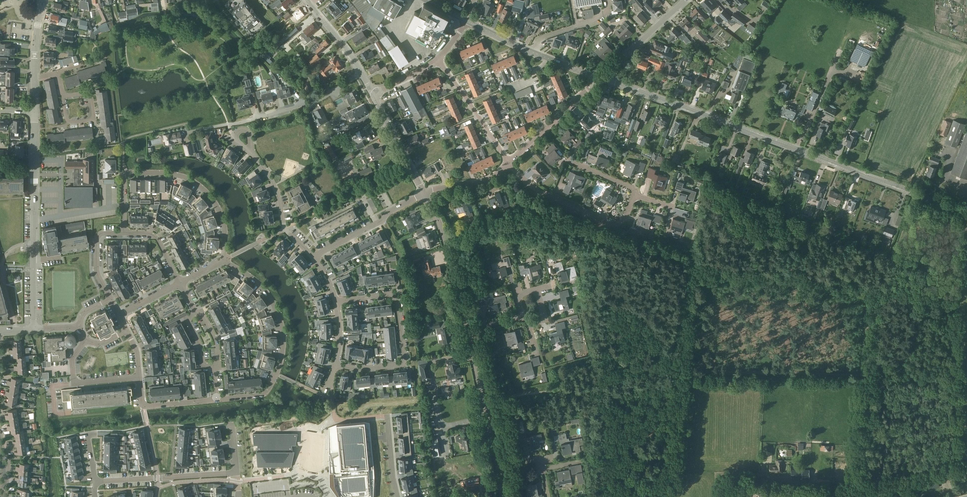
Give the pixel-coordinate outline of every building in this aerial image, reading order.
[(79,9),(80,7),(83,7),(83,10),(89,9),(88,1),(86,1),(86,0),(83,0),(83,1),(80,0),(79,7),(79,8),(79,9)] [(230,1),(230,0),(226,3),(229,6),(234,11),(233,12),(237,18),(236,19),(238,23),(240,22),(245,27),(246,26),(250,32),(252,36),(255,33),(255,32),(262,27),(266,25),(263,22),(258,16),(257,16),(253,11),(254,11),(251,7),(250,7),(246,2),(247,2),(245,0),(231,0),(230,1)] [(281,4),(280,3),(281,2),(280,0),(279,0),(278,1),(278,0),(274,3),(270,6),(271,6),(273,9),(276,6),(278,9),(283,5),(287,9),(291,5),(292,5),(294,4),(294,3),(295,2),(295,1),(294,0),(285,0),(281,4)] [(325,7),(331,13),(336,8),(335,7),(341,2),(339,4),(336,0),(333,0),(331,2),(325,7)] [(386,11),(394,16),(403,0),(352,0),(351,1),(363,17),(367,22),(370,26),(380,39),(385,35),(377,26),(386,11)] [(487,0),(484,0),(481,7),(484,8),(482,12),(490,15),(494,7),(489,5),(491,2),(487,0)] [(524,1),(522,0),(513,0),(511,8),(521,11),(524,1)] [(574,7),(584,5),(585,9),(582,10),(583,16),(584,17),(591,16),(593,14),(591,4),(601,2),(601,0),(573,0),(574,7)] [(612,2),(613,10),(619,9),(622,11),(624,8),(621,6),(621,2),(625,1),(625,0),(617,0),(613,1),(612,2)] [(636,2),(640,7),(643,4),(649,10),(650,10),(653,13),(657,9),(650,0),(645,0),(643,2),(641,0),(634,0),(636,2)] [(657,9),(658,10),(659,9),(658,8),(660,6),(663,4),(661,2),(659,0),(650,0),(657,9)] [(701,3),(705,8),(708,11),(711,8),(712,10),(716,7),(711,2),(709,0),(704,0),(701,3)] [(66,6),(61,5),(61,4),(54,2),(54,3),(52,3),(51,7),(53,8),(52,9),(65,12),(66,6)] [(336,8),(331,13),(335,17),(348,6),(345,3),(343,5),(341,2),(335,7),(336,8)] [(635,2),(631,4),(637,10),(639,12),(642,9),(641,8),(641,7),(640,7),(636,2),(635,2)] [(415,11),(406,28),(417,34),(419,31),(422,32),(434,39),(437,32),(439,33),(441,29),(440,28),(439,28),(437,27),(439,23),(443,25),(447,16),(444,14),(424,4),(421,9),(418,7),(416,11),(415,11)] [(501,16),(499,20),(505,22),(508,15),(509,16),(511,11),(510,11),(510,9),(505,6),(504,8),(500,16),(501,16)] [(288,11),(283,15),(287,20),(291,16),(292,17),(294,15),(297,20),(304,15),(299,8),(292,13),(290,14),(288,11)] [(702,21),(707,16),(700,8),(697,10),(695,8),(692,11),(691,9),(689,12),(690,13),(691,14),(689,16),(693,20),(694,18),(697,16),(702,21)] [(637,14),(633,18),(637,22),(638,22),(639,22),(638,23),(641,26),(644,22),(646,19),(639,12),(637,10),(634,12),(637,14)] [(732,19),(723,10),(719,14),(726,21),(729,23),(732,19)] [(123,20),(127,19),(126,11),(122,12),(122,14),(119,15),(119,12),(120,21),(124,21),(123,20)] [(523,31),(526,33),(534,17),(534,15),(530,13),(528,18),(526,22),(527,23),(527,24),(526,24),(523,31)] [(534,17),(526,33),(530,35),(531,33),(534,34),(536,29),(537,27),(539,23),(538,23),(539,21),(541,21),(550,19),(548,13),(540,15),(538,16),(534,17)] [(746,21),(735,13),(732,17),(743,25),(746,21)] [(58,16),(51,14),(50,20),(56,22),(56,24),(64,26),(65,23),(62,22),(62,19),(58,18),(58,16)] [(357,19),(362,25),(366,22),(361,15),(357,19)] [(345,22),(341,26),(346,32),(351,29),(354,26),(351,22),(354,19),(352,16),(348,18),(349,19),(345,22)] [(718,25),(721,22),(716,16),(713,20),(718,25)] [(689,21),(685,17),(679,22),(683,27),(683,26),(687,31),(693,26),(689,22),(689,21)] [(80,20),(79,24),(80,25),(80,28),(86,29),(87,25),(86,25),(87,21),(80,20)] [(106,21),(98,25),(99,26),(93,28),(96,34),(101,31),(102,32),(109,28),(110,29),(115,27),(112,20),(107,23),(106,21)] [(617,30),(615,32),(622,40),(627,36),(627,37),(632,33),(630,31),(632,29),(628,25),(625,21),(622,24),(623,25),(621,27),(620,26),(617,30)] [(369,27),(366,22),(361,26),(363,31),(369,27)] [(602,22),(598,27),(603,32),(606,36),(613,30),(609,26),(607,27),(602,22)] [(304,31),(301,33),(306,39),(309,36),(309,37),(317,30),(312,23),(303,30),(304,31)] [(47,27),(47,30),(47,31),(55,32),(55,31),(56,31),(59,32),(58,35),(65,36),(65,35),(73,37),(75,37),(76,33),(74,32),(65,31),(65,27),(62,26),(56,25),(56,26),(49,24),(48,27),(47,27)] [(750,33),(753,29),(747,24),(744,28),(750,33)] [(296,26),(283,37),(287,42),(299,31),(296,26)] [(671,34),(667,38),(670,41),(672,39),(673,41),(676,38),(674,37),(677,35),(680,38),(682,36),(679,33),(674,27),(669,32),(671,34)] [(587,28),(580,38),(584,41),(591,30),(587,28)] [(708,38),(701,30),(695,35),(703,43),(708,38)] [(362,31),(352,37),(357,44),(366,38),(362,31)] [(61,42),(62,36),(53,35),(53,38),(46,37),(46,40),(44,39),(44,43),(45,43),(45,44),(50,45),(49,47),(55,47),(56,41),(61,42)] [(558,39),(557,36),(546,39),(547,43),(550,42),(553,44),(552,45),(554,45),(555,47),(558,47),(559,47),(560,44),(561,44),(562,41),(561,40),(558,39)] [(598,42),(602,46),(598,49),(601,53),(600,54),(603,58),(608,53),(607,51),(610,48),(608,46),(611,44),(604,36),(598,42)] [(579,41),(569,37),(567,44),(573,46),(573,47),(575,48),(575,47),(577,48),(579,41)] [(319,41),(311,48),(315,52),(316,50),(319,53),(326,47),(325,46),(329,43),(325,39),(320,43),(319,41)] [(379,40),(373,43),(378,51),(385,48),(379,40)] [(661,56),(665,45),(664,44),(654,40),(653,44),(652,44),(651,47),(649,51),(661,56)] [(374,51),(376,50),(373,42),(367,44),(368,47),(372,45),(374,51)] [(476,44),(479,51),(485,48),(482,42),(476,44)] [(4,54),(14,54),(14,47),(11,47),(11,43),(0,43),(0,54),(4,54)] [(474,53),(479,51),(476,44),(471,46),(474,53)] [(394,46),(388,50),(399,67),(408,62),(407,61),(397,45),(394,46)] [(669,46),(665,45),(661,56),(670,59),(673,53),(667,51),(669,46)] [(468,55),(474,53),(471,46),(465,49),(468,55)] [(367,49),(361,53),(364,60),(368,57),(369,59),(375,56),(372,51),(369,53),(367,49)] [(463,58),(468,55),(465,49),(460,51),(463,58)] [(44,56),(44,59),(55,59),(55,53),(53,53),(53,52),(49,52),(48,51),(46,51),(45,52),(44,52),(44,53),(43,53),(43,55),(44,56)] [(681,59),(690,63),(693,55),(684,51),(681,59)] [(274,58),(272,56),(268,52),(264,56),(270,62),(274,58)] [(751,73),(757,57),(745,53),(739,70),(751,74),(751,73)] [(316,54),(309,60),(312,64),(320,58),(316,54)] [(663,69),(665,63),(642,54),(640,59),(639,59),(637,65),(645,68),(647,63),(656,66),(655,67),(659,72),(661,71),(663,69)] [(508,58),(511,64),(517,62),(514,55),(508,58)] [(0,57),(0,64),(1,64),(1,66),(14,66),(14,64),(15,64),(15,62),(14,62),(14,60),(5,60),(6,57),(0,57)] [(319,70),(324,78),(329,74),(327,71),(333,67),(334,69),(335,69),(337,71),(342,68),(340,65),(341,65),(337,60),(335,57),(329,61),(331,64),(325,68),(324,67),(319,70)] [(508,58),(503,60),(506,66),(509,65),(510,68),(512,67),(511,64),(508,58)] [(55,65),(55,59),(44,59),(44,62),(43,63),(43,64),(44,65),(44,66),(45,66),(46,67),(47,67),(48,66),(53,66),(53,65),(55,65)] [(501,72),(503,71),(504,70),(503,68),(506,66),(503,60),(497,62),(500,69),(501,72)] [(97,65),(100,75),(106,73),(104,65),(107,65),(105,61),(101,63),(101,64),(97,65)] [(673,63),(666,61),(663,68),(667,69),(665,75),(667,76),(667,77),(672,79),(673,78),(676,79),(677,73),(673,72),(676,64),(673,63)] [(380,68),(377,62),(368,67),(372,73),(380,68)] [(394,62),(384,67),(387,73),(392,70),(397,67),(394,62)] [(505,75),(503,71),(501,72),(500,69),(497,62),(492,64),(495,71),(497,70),(499,73),(500,72),(501,77),(505,75)] [(93,77),(100,75),(97,65),(90,67),(93,77)] [(86,79),(93,77),(90,67),(83,69),(86,79)] [(80,81),(86,79),(83,69),(76,72),(77,74),(78,78),(79,78),(80,81)] [(751,75),(751,74),(739,70),(733,86),(737,87),(735,90),(735,92),(732,91),(731,94),(727,93),(725,97),(729,99),(729,100),(735,102),(738,94),(740,89),(745,90),(751,75)] [(465,74),(468,79),(474,76),(477,75),(478,77),(481,76),(480,74),(479,72),(476,73),(476,72),(473,74),(472,71),(465,74)] [(684,75),(682,82),(690,85),(691,81),(695,82),(697,78),(692,76),(692,78),(690,78),(691,72),(688,71),(686,76),(684,75)] [(248,72),(241,74),(243,81),(245,80),(247,86),(244,87),(247,95),(254,92),(252,85),(251,85),(250,79),(248,72)] [(708,74),(703,72),(701,76),(699,82),(703,84),(701,89),(704,90),(704,89),(712,92),(715,84),(706,81),(707,78),(706,78),(708,74)] [(550,83),(560,78),(558,73),(551,76),(552,78),(549,80),(549,81),(546,82),(548,86),(551,84),(550,83)] [(80,83),(80,81),(79,78),(78,78),(77,74),(70,76),(73,86),(80,83)] [(306,79),(307,82),(304,83),(306,91),(313,89),(310,81),(310,80),(312,79),(311,75),(307,76),(308,78),(306,79)] [(67,88),(73,86),(70,76),(64,78),(67,88)] [(474,76),(468,79),(470,85),(477,82),(474,76)] [(439,77),(433,79),(436,86),(437,89),(439,88),(440,87),(439,85),(442,84),(439,77)] [(556,87),(563,84),(560,78),(550,83),(551,84),(552,86),(555,84),(556,87)] [(45,88),(55,86),(54,79),(44,81),(45,88)] [(431,88),(436,86),(433,79),(428,81),(431,88)] [(425,91),(431,88),(428,81),(422,84),(425,91)] [(470,85),(472,90),(479,87),(482,86),(481,84),(481,83),(478,85),(477,82),(470,85)] [(411,84),(401,90),(403,94),(409,105),(412,111),(423,105),(419,99),(411,84)] [(420,93),(425,91),(422,84),(417,86),(420,93)] [(558,92),(565,89),(563,84),(556,87),(558,92)] [(46,94),(56,93),(55,86),(45,88),(46,94)] [(289,88),(283,89),(282,86),(276,88),(277,93),(280,93),(281,98),(291,95),(289,88)] [(530,86),(514,93),(516,98),(533,91),(530,86)] [(479,87),(472,90),(475,95),(481,93),(479,87)] [(98,99),(108,97),(107,90),(99,91),(99,89),(95,89),(96,94),(97,94),(98,99)] [(565,89),(558,92),(561,98),(567,95),(565,89)] [(785,89),(784,92),(782,95),(789,98),(791,91),(785,89)] [(260,90),(255,91),(257,98),(262,97),(264,103),(273,100),(271,92),(271,90),(267,91),(267,92),(261,93),(260,90)] [(355,90),(343,96),(345,99),(347,97),(347,98),(350,104),(351,103),(354,102),(360,99),(355,90)] [(809,98),(806,108),(813,111),(817,101),(816,101),(817,98),(818,99),(820,93),(813,90),(810,96),(811,97),(811,99),(809,98)] [(48,101),(58,99),(56,93),(46,94),(48,101)] [(403,108),(409,105),(403,94),(397,97),(399,100),(396,101),(394,101),(393,99),(387,102),(391,110),(397,107),(399,110),(403,107),(403,108)] [(242,98),(242,100),(237,102),(240,110),(245,108),(245,107),(252,105),(250,95),(242,98)] [(599,95),(597,100),(600,102),(599,106),(606,108),(606,107),(610,97),(604,95),(604,97),(599,95)] [(448,104),(455,101),(452,96),(446,99),(448,104)] [(98,106),(108,104),(108,97),(98,99),(98,106)] [(610,97),(606,107),(612,109),(615,99),(610,97)] [(486,106),(493,103),(490,98),(483,100),(486,106)] [(53,108),(57,107),(59,106),(58,99),(48,101),(49,108),(53,107),(53,108)] [(622,101),(615,99),(612,109),(615,110),(616,107),(619,108),(620,106),(622,101)] [(450,110),(457,107),(455,101),(448,104),(450,110)] [(488,111),(495,109),(493,103),(486,106),(488,111)] [(99,113),(109,111),(108,104),(98,106),(99,113)] [(550,111),(547,104),(541,107),(544,113),(550,111)] [(623,113),(621,119),(630,121),(633,114),(632,114),(635,106),(629,104),(626,111),(625,114),(623,113)] [(782,106),(780,112),(782,113),(781,114),(793,119),(794,119),(793,119),(794,118),(796,119),(799,113),(797,112),(797,110),(794,109),(795,107),(789,104),(788,106),(785,105),(784,107),(782,106)] [(423,105),(412,111),(416,119),(427,113),(423,105)] [(834,109),(825,105),(822,112),(830,116),(834,109)] [(353,110),(345,114),(347,119),(350,118),(355,115),(357,119),(357,120),(365,116),(364,115),(367,113),(363,106),(360,108),(360,107),(355,109),(356,110),(353,111),(353,110)] [(48,116),(58,114),(57,107),(53,108),(53,107),(49,108),(47,109),(48,116)] [(452,113),(449,114),(449,115),(450,116),(453,115),(459,112),(457,107),(450,110),(452,113)] [(541,107),(536,109),(539,116),(544,113),(541,107)] [(617,114),(614,121),(619,122),(625,108),(621,107),(618,114),(617,114)] [(328,121),(325,114),(324,114),(321,108),(315,111),(318,117),(321,124),(328,121)] [(495,109),(488,111),(491,117),(497,114),(495,109)] [(536,109),(530,112),(533,118),(539,116),(536,109)] [(643,114),(642,113),(641,117),(641,119),(644,120),(645,119),(648,120),(650,112),(644,109),(643,114)] [(497,114),(491,117),(493,122),(506,117),(504,113),(502,110),(500,111),(500,113),(497,114)] [(109,111),(99,113),(100,120),(110,118),(109,111)] [(459,112),(453,115),(455,120),(462,118),(459,112)] [(528,121),(533,118),(530,112),(525,114),(528,121)] [(58,114),(48,116),(50,123),(57,121),(57,124),(61,123),(60,118),(59,118),(58,114)] [(592,121),(586,114),(579,120),(580,120),(578,122),(584,129),(586,127),(588,130),(590,129),(593,132),(600,125),(595,118),(592,121)] [(653,124),(650,131),(653,133),(656,125),(659,127),(660,124),(662,125),(662,124),(666,126),(669,119),(664,117),(665,117),(660,115),(659,118),(656,117),(653,124)] [(101,127),(104,126),(108,126),(107,126),(111,125),(114,125),(113,122),(111,122),(110,118),(100,120),(101,127)] [(632,132),(631,132),(636,119),(632,118),(626,135),(630,137),(632,132)] [(851,118),(847,127),(851,129),(856,121),(851,118)] [(11,133),(11,138),(20,138),(20,133),(19,133),(19,131),(21,131),(21,126),(20,126),(20,120),(13,120),(13,131),(13,133),(11,133)] [(639,130),(642,122),(636,120),(633,128),(639,130)] [(953,120),(951,126),(945,142),(957,147),(965,124),(953,120)] [(407,124),(405,121),(398,124),(401,129),(402,130),(404,133),(405,133),(406,135),(408,134),(408,135),(414,132),(409,123),(407,124)] [(605,121),(604,125),(609,127),(608,129),(614,132),(615,129),(616,130),(617,125),(605,121)] [(673,126),(670,134),(673,135),(675,130),(679,131),(682,124),(676,121),(673,127),(673,126)] [(506,122),(504,123),(505,126),(507,129),(507,130),(508,132),(511,139),(516,137),(513,130),(511,131),(508,129),(506,122)] [(821,122),(819,127),(816,135),(817,135),(817,136),(821,138),(822,137),(823,137),(826,129),(828,130),(830,125),(826,124),(821,122)] [(474,128),(471,123),(465,126),(466,129),(463,130),(463,131),(457,134),(458,135),(474,128)] [(505,141),(511,139),(508,132),(507,130),(507,129),(505,126),(504,123),(503,123),(505,130),(505,132),(502,133),(505,141)] [(108,126),(104,126),(105,133),(115,132),(114,125),(111,125),(107,126),(108,126)] [(364,130),(360,132),(363,137),(367,135),(369,139),(375,136),(373,132),(374,132),(371,126),(370,126),(370,125),(363,128),(364,130)] [(513,130),(516,137),(522,134),(519,128),(518,125),(516,126),(517,129),(513,130)] [(519,128),(522,134),(527,132),(524,125),(519,128)] [(85,128),(86,138),(93,137),(92,127),(85,128)] [(79,139),(86,138),(85,128),(78,129),(79,139)] [(476,133),(474,128),(458,135),(459,137),(465,134),(465,135),(468,133),(469,136),(476,133)] [(72,139),(79,139),(78,129),(71,130),(72,139)] [(65,140),(72,139),(71,130),(63,130),(64,133),(64,137),(65,137),(65,140)] [(574,136),(568,130),(560,137),(566,144),(571,139),(574,143),(573,144),(578,148),(584,142),(580,138),(577,140),(574,137),(574,136)] [(691,130),(689,136),(698,139),(697,141),(703,143),(707,145),(709,145),(711,142),(709,141),(710,138),(699,134),(700,133),(691,130)] [(951,173),(966,179),(966,130),(951,173)] [(602,137),(611,141),(615,132),(611,131),(610,134),(605,131),(602,137)] [(105,133),(105,138),(104,138),(105,143),(108,142),(108,140),(115,139),(115,132),(105,133)] [(174,141),(181,139),(179,132),(173,134),(171,134),(170,133),(163,135),(165,140),(163,140),(165,146),(175,144),(174,141)] [(212,132),(205,133),(208,144),(206,147),(206,148),(206,149),(207,150),(208,151),(209,151),(210,151),(211,150),(217,154),(222,146),(214,141),(212,132)] [(58,144),(57,134),(52,134),(52,133),(47,134),(48,137),(50,137),(51,145),(58,144)] [(65,143),(65,140),(65,137),(64,137),(64,133),(57,134),(58,144),(65,143)] [(330,133),(322,137),(325,142),(333,138),(330,133)] [(472,141),(478,139),(476,133),(469,136),(472,141)] [(417,134),(407,138),(410,146),(420,142),(417,134)] [(857,137),(850,134),(849,136),(847,135),(845,141),(847,142),(846,145),(846,146),(853,148),(854,144),(855,144),(856,140),(857,137)] [(666,138),(663,146),(668,148),(671,140),(666,138)] [(478,139),(472,141),(474,147),(481,144),(478,139)] [(341,141),(334,144),(337,149),(343,146),(341,141)] [(192,153),(190,143),(184,145),(186,154),(192,153)] [(423,151),(420,153),(423,159),(433,154),(432,151),(435,149),(431,143),(422,148),(423,151)] [(373,144),(364,148),(366,153),(372,150),(374,154),(371,156),(373,160),(376,158),(385,154),(381,147),(375,150),(373,144)] [(550,152),(545,157),(552,165),(561,157),(555,150),(558,148),(553,144),(547,150),(550,152)] [(17,152),(11,152),(11,158),(17,158),(17,155),(23,155),(23,154),(24,154),(24,152),(23,151),(23,145),(17,145),(17,152)] [(329,145),(325,147),(329,155),(333,153),(329,145)] [(589,153),(586,160),(595,164),(596,162),(606,167),(609,159),(606,158),(608,154),(611,155),(613,151),(600,146),(597,155),(598,155),(597,157),(589,153)] [(732,159),(734,154),(737,155),(740,148),(734,146),(733,149),(732,149),(731,153),(730,155),(720,152),(716,161),(720,162),(720,161),(725,163),(728,157),(732,159)] [(236,152),(231,149),(228,154),(225,152),(226,151),(225,151),(220,160),(226,164),(229,160),(234,163),(238,158),(238,159),(237,158),(238,155),(235,153),(236,152)] [(653,154),(651,158),(656,160),(658,156),(659,154),(654,151),(653,154)] [(738,165),(736,169),(739,171),(741,166),(743,167),(744,163),(745,161),(746,161),(745,164),(749,165),(750,163),(754,153),(747,151),(744,158),(741,157),(738,165)] [(675,153),(672,160),(679,163),(681,155),(675,153)] [(486,158),(489,165),(494,162),(491,155),(486,158)] [(927,174),(927,175),(926,175),(928,176),(929,175),(933,177),(933,176),(934,176),(935,174),(934,173),(936,168),(938,164),(940,159),(930,155),(928,161),(931,162),(930,165),(929,167),(928,168),(927,169),(928,171),(927,174)] [(105,159),(105,171),(103,171),(103,176),(111,176),(111,171),(115,171),(115,159),(114,159),(114,157),(109,157),(109,159),(105,159)] [(473,160),(474,163),(477,170),(483,167),(480,160),(479,158),(473,160)] [(483,167),(489,165),(486,158),(480,160),(483,167)] [(83,161),(65,161),(65,168),(73,168),(73,187),(71,187),(71,186),(68,186),(69,186),(69,187),(65,187),(65,190),(64,190),(64,192),(65,192),(65,199),(64,199),(64,200),(64,201),(65,201),(65,204),(69,204),(68,204),(68,205),(71,205),(71,204),(75,204),(75,205),(81,205),(81,204),(86,204),(85,204),(85,205),(88,205),(88,204),(91,204),(91,201),(97,201),(97,187),(93,187),(93,159),(83,159),(83,161)] [(623,167),(625,168),(623,173),(631,176),(635,167),(643,170),(646,163),(640,161),(639,164),(626,159),(624,164),(623,167)] [(236,164),(232,170),(236,173),(240,169),(244,173),(251,166),(251,165),(251,164),(249,162),(248,163),(245,160),(238,167),(236,164)] [(430,166),(423,170),(426,177),(434,173),(433,172),(436,171),(437,172),(444,168),(440,160),(433,164),(433,165),(430,166)] [(761,160),(757,171),(758,171),(756,175),(754,174),(752,179),(763,183),(765,178),(762,177),(764,174),(765,174),(769,163),(761,160)] [(471,172),(477,170),(474,163),(469,165),(471,172)] [(546,173),(538,163),(532,169),(535,173),(533,174),(535,176),(534,177),(538,181),(544,176),(544,175),(546,173)] [(371,166),(360,171),(363,177),(364,176),(365,178),(368,176),(367,175),(374,172),(371,166)] [(655,169),(650,167),(648,175),(655,177),(652,187),(661,189),(663,182),(666,182),(667,177),(654,173),(655,169)] [(567,185),(566,184),(563,191),(568,194),(572,185),(575,186),(575,187),(577,188),(580,189),(583,183),(582,183),(585,177),(580,175),(580,176),(576,174),(576,173),(575,173),(570,171),(568,177),(570,178),(567,185)] [(796,181),(800,182),(806,185),(806,183),(809,184),(811,179),(808,178),(809,174),(801,171),(799,177),(797,176),(797,177),(796,177),(794,180),(796,181)] [(262,180),(257,173),(253,176),(251,174),(252,173),(252,172),(245,178),(249,184),(252,182),(255,187),(255,188),(260,185),(259,184),(262,182),(261,181),(262,180)] [(0,179),(0,191),(19,191),(19,189),(22,189),(22,179),(24,179),(24,177),(22,177),(22,179),(0,179)] [(167,185),(167,179),(163,179),(159,179),(159,190),(163,190),(163,191),(166,191),(166,193),(169,193),(171,185),(167,185)] [(789,180),(784,194),(786,194),(788,189),(790,189),(792,181),(789,180)] [(684,183),(677,181),(675,188),(681,190),(680,191),(678,199),(685,201),(686,197),(689,197),(688,198),(694,200),(696,191),(682,187),(684,183)] [(180,199),(186,186),(181,183),(178,187),(174,185),(172,194),(180,199)] [(291,196),(294,201),(308,194),(307,191),(304,192),(300,184),(293,188),(293,187),(289,189),(289,190),(289,192),(290,193),(291,194),(292,195),(291,196)] [(814,190),(811,189),(809,195),(812,196),(812,197),(817,199),(818,197),(820,198),(824,188),(816,185),(814,190)] [(188,203),(194,195),(190,193),(192,189),(186,186),(180,199),(188,203)] [(260,191),(259,188),(252,192),(254,197),(258,195),(260,201),(263,199),(264,201),(268,199),(268,198),(270,197),(269,195),(270,194),(269,191),(267,191),(266,189),(260,191)] [(599,200),(596,198),(593,203),(599,207),(603,200),(612,205),(617,197),(610,193),(611,191),(606,188),(599,200)] [(842,194),(830,190),(827,199),(839,203),(842,194)] [(495,193),(496,197),(489,199),(491,205),(498,203),(499,205),(503,204),(505,207),(509,206),(508,203),(505,195),(501,196),(499,192),(495,193)] [(294,201),(296,207),(298,206),(299,208),(298,208),(300,212),(304,210),(311,206),(307,198),(310,197),(308,194),(294,201)] [(195,208),(204,200),(200,196),(197,199),(194,195),(188,203),(191,207),(193,205),(195,208)] [(447,198),(437,202),(439,208),(449,204),(447,198)] [(847,210),(848,208),(854,211),(855,206),(856,206),(858,201),(855,199),(854,201),(851,200),(851,199),(848,198),(844,209),(847,210)] [(204,200),(195,208),(197,210),(195,212),(199,216),(208,212),(205,208),(208,205),(204,200)] [(471,211),(473,211),(470,201),(469,201),(470,202),(467,203),(466,200),(462,201),(463,205),(456,207),(458,213),(464,211),(468,221),(474,219),(471,211)] [(268,204),(259,205),(260,210),(266,209),(266,211),(265,211),(266,215),(264,215),(265,219),(266,219),(267,223),(268,222),(269,224),(272,223),(272,222),(273,222),(273,218),(274,218),(273,214),(272,214),(272,210),(268,211),(268,209),(269,209),(268,204)] [(876,208),(871,206),(869,211),(867,211),(864,218),(874,222),(876,218),(882,220),(886,211),(882,209),(881,210),(878,209),(877,209),(876,209),(876,208)] [(311,227),(309,228),(315,239),(358,217),(353,207),(311,228),(311,227)] [(638,219),(636,224),(642,226),(642,227),(649,229),(650,223),(650,222),(651,219),(660,222),(661,216),(654,214),(653,216),(647,214),(647,211),(641,209),(640,215),(639,215),(640,216),(639,220),(638,219)] [(151,219),(153,212),(150,211),(147,211),(147,214),(145,214),(145,215),(142,215),(142,226),(147,226),(147,218),(151,219)] [(410,215),(411,216),(408,218),(410,223),(408,225),(410,228),(409,229),(411,232),(418,229),(416,225),(417,224),(416,223),(424,218),(420,211),(416,214),(416,213),(410,215)] [(160,227),(167,216),(162,212),(161,214),(157,212),(157,213),(153,212),(151,219),(155,220),(154,223),(160,227)] [(202,225),(215,220),(213,215),(209,216),(208,212),(199,216),(202,225)] [(167,216),(160,227),(166,231),(169,230),(171,232),(182,224),(180,221),(176,224),(173,223),(175,221),(167,216)] [(671,226),(669,231),(681,234),(683,230),(684,226),(692,229),(692,227),(697,229),(699,221),(686,217),(685,222),(673,218),(671,226)] [(202,225),(198,226),(201,233),(204,232),(205,233),(214,232),(213,228),(217,226),(215,220),(202,225)] [(63,232),(85,228),(84,221),(60,225),(61,231),(61,229),(63,229),(63,232)] [(88,246),(88,240),(87,240),(86,235),(58,240),(56,226),(42,229),(43,233),(44,233),(45,235),(42,236),(42,240),(44,240),(44,243),(42,243),(42,247),(47,247),(47,249),(46,250),(47,254),(60,252),(60,253),(60,249),(62,249),(63,251),(71,250),(70,248),(77,247),(77,249),(85,247),(85,245),(88,245),(88,247),(88,246)] [(886,234),(892,236),(894,230),(885,227),(883,233),(882,236),(885,237),(886,234)] [(423,228),(416,231),(419,236),(420,238),(419,238),(421,243),(423,247),(424,247),(426,246),(427,247),(434,244),(433,240),(432,237),(430,233),(426,234),(426,233),(426,232),(423,228)] [(204,242),(218,243),(218,237),(214,237),(214,232),(205,233),(204,242)] [(379,232),(374,234),(379,245),(380,245),(385,243),(384,241),(387,240),(384,233),(381,235),(379,232)] [(170,242),(178,238),(176,233),(173,234),(170,236),(168,237),(170,242)] [(374,234),(369,237),(373,245),(376,244),(378,248),(380,247),(380,245),(379,245),(374,234)] [(369,237),(364,239),(370,250),(369,248),(373,245),(369,237)] [(529,246),(533,240),(528,237),(524,243),(529,246)] [(171,248),(181,243),(178,238),(170,242),(173,247),(171,248)] [(361,245),(357,247),(361,255),(370,250),(364,239),(359,242),(361,245)] [(278,246),(276,249),(281,254),(284,251),(285,252),(288,249),(286,248),(289,245),(288,244),(289,243),(285,240),(285,241),(284,240),(281,243),(280,242),(277,245),(278,246)] [(959,261),(959,270),(962,270),(962,271),(966,272),(966,241),(965,241),(963,262),(959,261)] [(217,250),(218,243),(204,242),(203,248),(201,248),(201,253),(211,253),(211,249),(217,250)] [(173,253),(181,249),(179,244),(181,243),(171,248),(173,253)] [(353,246),(348,248),(352,257),(357,254),(357,255),(361,254),(361,255),(357,247),(354,249),(353,246)] [(348,248),(343,251),(347,259),(352,257),(348,248)] [(176,258),(184,254),(181,249),(173,253),(176,258)] [(343,251),(338,253),(342,262),(347,259),(343,251)] [(334,259),(331,261),(334,267),(338,265),(339,267),(343,264),(342,262),(338,253),(333,256),(334,259)] [(179,263),(187,259),(184,254),(176,258),(179,263)] [(284,254),(279,260),(282,263),(287,257),(284,254)] [(295,266),(304,258),(302,256),(301,256),(299,254),(295,257),(293,255),(288,259),(290,262),(291,261),(295,266)] [(501,261),(491,263),(493,270),(496,269),(498,278),(508,275),(505,265),(511,264),(509,256),(502,258),(504,261),(502,262),(501,261)] [(304,258),(295,266),(299,271),(301,274),(306,269),(304,267),(308,264),(306,261),(304,258)] [(187,259),(179,263),(181,269),(184,267),(187,266),(189,264),(187,259)] [(425,268),(422,269),(424,274),(432,272),(433,275),(432,275),(433,277),(435,277),(434,274),(437,274),(438,276),(441,275),(440,273),(441,273),(440,266),(432,267),(431,266),(430,259),(425,260),(426,264),(424,264),(425,268)] [(110,268),(110,272),(117,270),(117,268),(117,261),(106,261),(106,268),(110,268)] [(564,270),(561,261),(554,263),(557,272),(558,272),(561,283),(569,280),(568,278),(572,277),(573,279),(578,278),(574,265),(565,268),(566,269),(564,270)] [(525,264),(519,265),(521,272),(529,270),(531,280),(543,277),(540,277),(538,270),(542,269),(542,268),(540,263),(526,267),(525,264)] [(154,272),(159,281),(165,278),(163,275),(162,272),(160,269),(154,272)] [(223,271),(220,272),(225,282),(230,279),(233,283),(235,285),(236,285),(238,281),(239,279),(224,269),(223,271)] [(118,272),(117,270),(110,272),(108,272),(109,276),(108,276),(111,281),(120,276),(118,271),(118,272)] [(388,274),(389,283),(395,282),(394,279),(398,278),(397,271),(393,272),(393,273),(388,274)] [(155,284),(159,281),(154,272),(150,274),(155,284)] [(220,272),(215,275),(220,284),(225,282),(220,272)] [(306,286),(319,279),(317,277),(315,274),(311,276),(309,273),(303,277),(305,280),(306,280),(308,285),(306,286)] [(150,286),(155,284),(150,274),(145,277),(150,286)] [(340,287),(352,283),(349,274),(341,277),(342,280),(338,282),(340,287)] [(215,275),(211,277),(215,287),(220,284),(215,275)] [(373,285),(371,276),(366,276),(366,275),(362,276),(363,283),(367,282),(367,286),(373,285)] [(120,276),(111,281),(113,286),(122,281),(120,277),(120,276)] [(145,277),(139,280),(139,278),(135,280),(141,290),(144,288),(144,289),(150,286),(145,277)] [(211,277),(206,280),(211,289),(215,287),(211,277)] [(113,286),(116,290),(124,286),(127,285),(125,282),(127,281),(126,279),(122,281),(113,286)] [(319,279),(306,286),(311,295),(319,291),(317,288),(321,286),(320,283),(320,282),(319,280),(319,279)] [(206,280),(201,282),(206,292),(211,289),(206,280)] [(235,285),(233,290),(240,295),(248,284),(244,280),(241,284),(238,281),(236,285),(235,285)] [(197,288),(194,290),(199,298),(202,296),(201,294),(206,292),(201,282),(195,285),(197,288)] [(352,283),(340,287),(342,293),(345,292),(345,293),(353,291),(352,289),(355,289),(352,283)] [(248,284),(240,295),(247,301),(254,294),(250,292),(253,288),(248,284)] [(118,295),(127,290),(126,290),(124,286),(116,290),(118,295)] [(9,318),(9,317),(8,317),(0,289),(0,318),(9,318)] [(561,291),(563,299),(553,301),(556,311),(564,309),(564,310),(569,309),(566,296),(569,295),(568,289),(561,291)] [(127,290),(118,295),(120,300),(124,298),(124,299),(127,298),(127,297),(130,295),(127,290)] [(489,292),(477,296),(478,301),(480,300),(481,306),(489,304),(489,305),(489,306),(489,307),(490,309),(491,313),(499,311),(498,307),(501,306),(502,309),(507,308),(505,302),(507,301),(505,294),(491,298),(490,296),(489,292)] [(158,302),(158,304),(154,306),(156,311),(157,313),(160,318),(165,315),(166,316),(167,316),(166,315),(177,309),(178,310),(177,309),(183,306),(181,301),(179,298),(179,299),(177,294),(172,296),(172,295),(169,297),(170,298),(161,302),(160,301),(158,302)] [(247,301),(245,302),(246,305),(249,304),(252,308),(263,300),(260,295),(256,298),(254,294),(247,301)] [(317,307),(329,304),(329,303),(328,304),(328,301),(327,301),(326,298),(321,299),(320,296),(314,297),(314,301),(316,301),(317,307)] [(211,314),(220,310),(217,304),(219,303),(217,300),(209,304),(211,308),(208,309),(211,314)] [(263,300),(252,308),(257,316),(265,311),(263,308),(267,305),(263,300)] [(329,304),(317,307),(319,313),(318,313),(319,317),(325,315),(325,312),(329,310),(328,307),(329,307),(329,304)] [(93,314),(91,316),(90,317),(100,337),(115,329),(105,309),(103,310),(100,311),(96,312),(93,314)] [(213,319),(221,314),(219,310),(220,310),(211,314),(213,319)] [(265,311),(257,316),(259,324),(273,320),(271,314),(266,315),(265,311)] [(187,314),(186,312),(163,324),(164,326),(187,314)] [(133,317),(130,319),(133,324),(144,319),(145,318),(144,316),(141,317),(140,314),(137,316),(136,316),(136,315),(133,316),(134,317),(133,317)] [(215,323),(224,319),(221,314),(213,319),(215,323)] [(430,316),(426,317),(427,322),(432,321),(433,328),(436,327),(437,332),(441,331),(443,342),(447,341),(449,340),(451,340),(449,327),(446,327),(444,321),(439,323),(438,316),(431,317),(430,316)] [(224,319),(215,323),(218,328),(229,322),(227,317),(224,319)] [(146,323),(144,319),(133,324),(135,329),(146,323)] [(146,322),(150,328),(155,326),(151,319),(146,322)] [(273,320),(259,324),(262,333),(271,331),(269,331),(269,329),(270,328),(270,327),(274,326),(273,320)] [(320,330),(333,329),(332,329),(332,326),(331,326),(331,323),(326,323),(326,320),(319,320),(319,324),(320,324),(320,330)] [(176,321),(168,325),(170,328),(169,328),(172,333),(184,327),(181,322),(178,324),(176,321)] [(566,327),(564,321),(557,323),(559,331),(549,333),(552,345),(553,345),(552,343),(560,341),(561,344),(561,342),(565,341),(562,328),(566,327)] [(229,322),(218,328),(220,333),(223,332),(227,330),(228,331),(229,334),(236,332),(235,328),(233,329),(229,322)] [(146,323),(135,329),(138,333),(146,329),(149,328),(146,323)] [(241,328),(244,327),(243,323),(235,326),(237,334),(242,333),(241,328)] [(360,324),(348,325),(348,331),(353,330),(353,334),(361,333),(360,324)] [(138,333),(140,338),(149,333),(152,332),(152,331),(151,332),(149,327),(149,328),(146,329),(138,333)] [(186,332),(184,327),(172,333),(172,334),(174,332),(177,337),(186,332)] [(381,336),(396,334),(395,330),(394,330),(394,327),(384,328),(384,332),(381,332),(381,336)] [(320,330),(321,336),(319,336),(320,340),(327,340),(327,336),(331,336),(331,333),(332,333),(332,330),(333,330),(333,329),(320,330)] [(510,331),(502,333),(503,333),(505,333),(508,345),(514,344),(514,343),(517,342),(519,350),(525,349),(523,342),(521,343),(520,336),(522,335),(521,329),(515,330),(514,330),(515,331),(511,332),(510,331)] [(262,333),(262,342),(276,342),(276,335),(271,335),(271,334),(270,334),(269,332),(271,331),(262,333)] [(149,341),(151,344),(158,342),(157,339),(155,339),(156,339),(152,332),(149,333),(140,338),(143,343),(146,341),(146,342),(149,340),(149,341)] [(189,337),(186,332),(177,337),(178,340),(176,341),(177,343),(179,342),(189,337)] [(45,360),(42,360),(42,366),(51,366),(51,360),(66,359),(65,349),(68,345),(70,345),(71,345),(73,345),(74,344),(75,342),(75,341),(75,339),(75,338),(74,336),(73,335),(72,334),(70,334),(69,334),(67,335),(66,336),(65,337),(62,337),(62,336),(43,337),(45,360)] [(385,343),(395,341),(395,339),(396,339),(396,334),(381,336),(381,339),(385,338),(385,343)] [(191,342),(189,337),(179,342),(182,347),(183,348),(189,346),(188,344),(191,342)] [(382,350),(397,349),(397,344),(396,344),(395,341),(385,343),(385,347),(382,347),(382,350)] [(145,350),(146,356),(159,354),(158,349),(160,349),(160,342),(158,342),(151,344),(152,349),(149,349),(145,350)] [(276,342),(262,342),(262,350),(269,351),(270,349),(271,349),(271,348),(276,348),(276,342)] [(317,353),(330,355),(330,352),(330,349),(326,348),(326,344),(318,343),(317,346),(319,347),(317,353)] [(189,346),(183,348),(184,356),(194,355),(194,349),(190,349),(189,346)] [(363,347),(362,359),(367,360),(368,357),(370,357),(370,355),(371,356),(372,349),(369,348),(369,349),(363,348),(364,347),(363,347)] [(397,349),(382,350),(383,353),(386,353),(387,357),(397,356),(397,353),(398,353),(397,349)] [(262,350),(259,359),(273,363),(274,357),(270,356),(270,355),(269,354),(269,352),(271,352),(269,351),(262,350)] [(330,356),(330,355),(317,353),(315,362),(322,364),(323,361),(328,362),(328,358),(329,358),(330,355),(330,356)] [(531,361),(519,364),(523,380),(523,377),(534,373),(535,377),(532,365),(541,363),(539,356),(530,358),(531,361)] [(256,358),(253,367),(257,368),(261,370),(263,370),(265,368),(266,369),(266,368),(271,369),(273,363),(259,359),(256,358)] [(456,358),(446,360),(448,366),(449,368),(447,369),(448,375),(449,380),(451,380),(451,382),(457,381),(456,376),(461,375),(461,373),(461,372),(461,369),(460,369),(460,367),(456,368),(455,364),(457,364),(456,358)] [(196,366),(195,360),(184,361),(185,366),(183,366),(184,370),(191,370),(192,369),(192,366),(196,366)] [(225,361),(226,367),(229,366),(230,369),(239,368),(238,365),(236,365),(236,360),(225,361)] [(423,379),(431,377),(427,362),(419,363),(423,379)] [(161,374),(160,365),(147,366),(148,372),(151,372),(152,375),(161,374)] [(310,374),(322,380),(323,377),(322,377),(323,374),(319,372),(321,368),(314,365),(310,374)] [(195,369),(192,369),(191,370),(191,373),(194,372),(194,378),(205,377),(204,371),(201,371),(201,369),(195,369)] [(260,378),(255,378),(256,389),(258,388),(260,389),(260,388),(262,388),(261,386),(266,377),(268,373),(263,370),(261,370),(260,373),(260,378)] [(406,370),(400,370),(400,372),(401,384),(402,384),(402,383),(407,382),(407,383),(411,383),(410,376),(407,376),(406,371),(406,370)] [(395,377),(391,378),(392,385),(401,384),(400,372),(394,373),(395,377)] [(382,374),(383,385),(389,384),(389,385),(392,385),(391,378),(388,378),(388,373),(382,374)] [(322,380),(310,374),(310,375),(311,375),(308,380),(307,380),(306,383),(312,386),(314,383),(318,385),(319,382),(320,383),(321,380),(322,380)] [(341,379),(341,378),(340,383),(341,383),(340,386),(347,387),(346,390),(350,390),(351,382),(348,381),(349,376),(347,376),(348,375),(343,374),(343,375),(342,375),(341,379)] [(376,379),(373,380),(374,387),(377,386),(377,385),(383,385),(382,374),(376,374),(376,379)] [(357,381),(354,381),(355,389),(358,388),(358,387),(364,386),(363,375),(363,376),(357,376),(357,381)] [(363,375),(364,386),(370,386),(370,387),(374,387),(373,380),(370,380),(369,375),(363,376),(363,375)] [(26,385),(28,385),(29,383),(27,382),(27,383),(19,382),(20,378),(11,377),(10,381),(7,380),(7,382),(19,384),(22,384),(26,385)] [(228,379),(224,379),(225,388),(228,388),(228,391),(234,391),(233,378),(233,380),(228,381),(228,379)] [(181,383),(173,384),(175,397),(180,396),(179,393),(182,393),(181,383)] [(61,390),(62,401),(70,401),(71,409),(87,408),(86,404),(130,399),(130,401),(131,401),(130,393),(131,393),(131,386),(127,386),(127,388),(81,393),(81,388),(61,390)] [(16,400),(7,399),(7,402),(4,401),(3,403),(23,407),(24,404),(16,403),(16,400)] [(402,417),(397,417),(397,424),(408,423),(408,416),(407,413),(401,413),(402,417)] [(578,422),(579,427),(583,427),(581,418),(573,419),(574,423),(578,422)] [(523,420),(517,421),(520,434),(521,441),(529,440),(531,449),(540,448),(539,440),(542,439),(541,433),(526,436),(526,433),(523,420)] [(329,427),(330,474),(341,496),(373,496),(375,475),(372,442),(371,436),(370,422),(365,422),(337,426),(329,427)] [(408,423),(397,424),(398,431),(403,431),(403,434),(409,434),(408,423)] [(211,427),(205,428),(206,437),(221,435),(220,432),(219,432),(219,429),(212,430),(211,427)] [(104,436),(104,442),(105,442),(105,441),(114,441),(114,442),(117,442),(117,436),(123,436),(123,433),(117,433),(111,433),(111,436),(104,436)] [(269,433),(253,433),(254,444),(258,444),(258,465),(265,465),(265,464),(267,464),(267,465),(273,465),(273,464),(275,464),(275,465),(291,465),(291,444),(294,444),(296,433),(271,433),(271,434),(269,434),(269,433)] [(566,433),(558,434),(560,444),(562,444),(564,454),(572,453),(571,450),(576,449),(576,452),(581,451),(579,445),(583,444),(582,437),(569,440),(569,438),(567,438),(566,433)] [(404,437),(398,438),(399,445),(410,444),(409,434),(403,434),(404,437)] [(221,435),(206,437),(208,447),(214,446),(214,443),(221,441),(220,438),(221,438),(221,435)] [(463,435),(456,436),(457,441),(458,440),(464,445),(465,449),(466,449),(469,451),(471,448),(474,448),(471,437),(464,439),(463,435)] [(76,436),(65,438),(66,445),(77,443),(76,436)] [(433,443),(431,444),(434,456),(441,454),(438,442),(433,443)] [(64,446),(65,452),(67,451),(78,450),(77,443),(66,445),(64,446)] [(410,444),(399,445),(400,452),(405,452),(405,455),(411,454),(410,444)] [(214,446),(208,447),(210,457),(224,454),(223,451),(222,451),(222,448),(215,449),(214,446)] [(78,450),(67,451),(69,458),(79,456),(78,450)] [(224,454),(210,457),(211,466),(217,465),(217,462),(224,461),(223,458),(224,458),(224,454)] [(405,458),(399,459),(399,464),(412,463),(411,458),(412,457),(411,454),(405,455),(405,458)] [(69,458),(67,459),(68,465),(70,465),(80,463),(79,456),(69,458)] [(769,464),(769,473),(782,472),(782,460),(776,460),(776,464),(769,464)] [(138,464),(137,464),(138,470),(151,467),(150,462),(149,462),(138,464)] [(80,463),(70,465),(71,471),(82,469),(80,463)] [(104,463),(104,469),(110,470),(110,473),(116,472),(116,464),(113,464),(104,464),(104,463)] [(412,463),(399,464),(400,470),(407,470),(407,473),(413,472),(413,469),(412,469),(412,463)] [(557,471),(558,479),(559,484),(556,484),(557,489),(561,488),(560,484),(572,483),(570,473),(576,472),(579,484),(585,483),(581,464),(568,466),(569,469),(557,471)] [(82,469),(71,471),(72,479),(73,478),(73,482),(79,481),(79,477),(83,477),(82,469)] [(802,469),(791,470),(791,480),(802,479),(809,479),(809,469),(802,469)] [(408,477),(401,478),(403,484),(412,482),(413,482),(415,482),(413,476),(414,476),(413,472),(407,473),(408,477)] [(936,479),(926,482),(929,490),(938,487),(939,486),(938,483),(941,482),(943,481),(942,476),(939,477),(936,478),(936,479)] [(464,480),(465,486),(468,485),(468,486),(480,483),(479,480),(480,480),(480,478),(478,478),(478,477),(467,480),(464,480)] [(29,487),(29,482),(35,483),(35,480),(27,480),(15,479),(15,481),(18,481),(18,484),(22,485),(22,487),(29,487)] [(412,482),(403,484),(404,490),(410,488),(411,492),(417,490),(417,487),(414,488),(413,482),(412,482)] [(536,482),(525,484),(528,496),(529,496),(534,496),(534,495),(537,495),(537,496),(544,496),(544,495),(542,495),(541,488),(543,488),(542,482),(536,483),(536,482)] [(214,483),(213,492),(214,493),(214,492),(225,493),(226,493),(226,487),(220,487),(220,484),(214,483)] [(71,491),(72,491),(72,496),(82,496),(83,492),(79,491),(79,488),(72,488),(71,491)]
